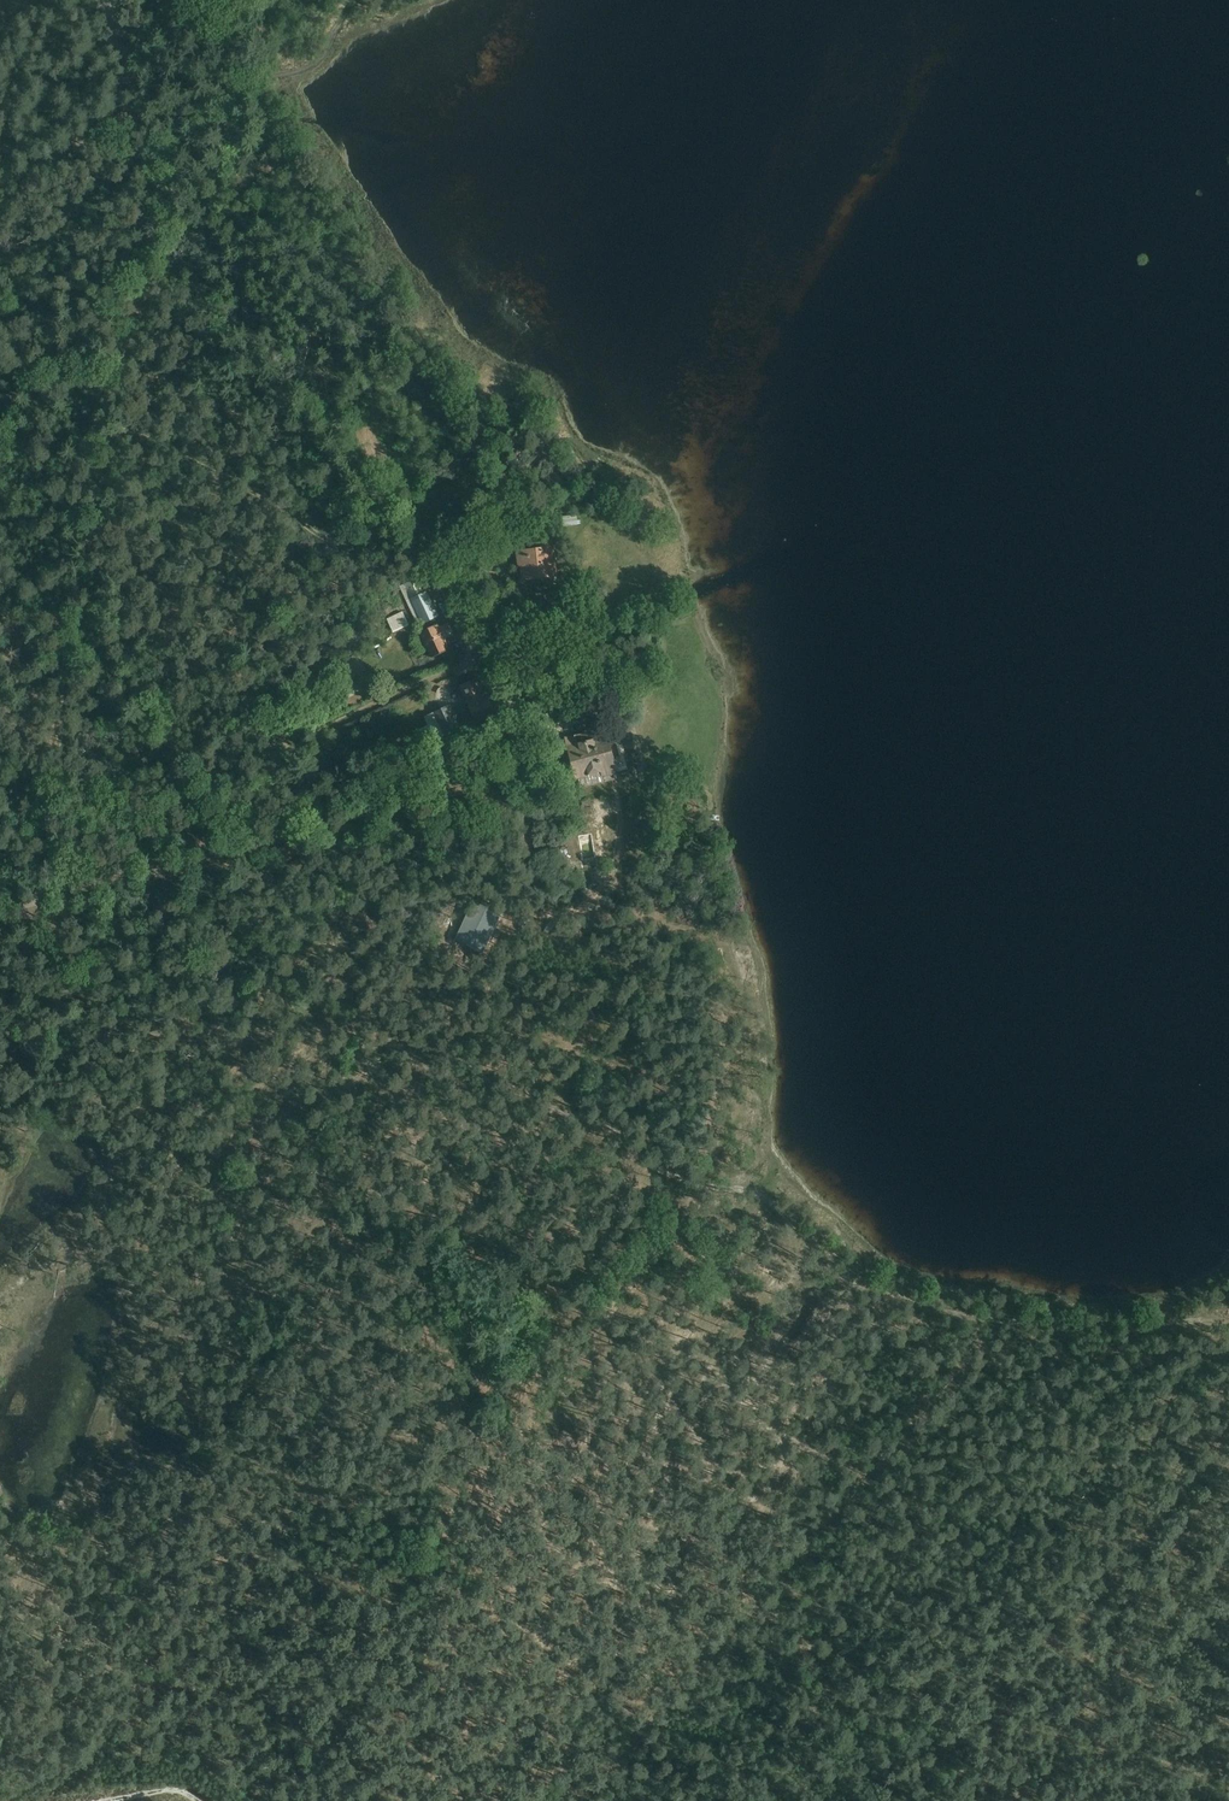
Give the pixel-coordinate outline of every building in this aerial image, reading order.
[(523,565),(524,578),(555,574),(552,549),(551,540),(540,541),(541,550),(519,553),(520,565),(523,565)] [(427,592),(425,593),(418,578),(400,587),(419,626),(439,616),(427,592)] [(394,631),(408,624),(402,612),(388,619),(394,631)] [(422,631),(429,646),(434,657),(450,649),(445,639),(454,634),(449,623),(434,629),(433,626),(422,631)] [(461,686),(477,722),(496,713),(488,697),(486,698),(477,679),(461,686)] [(583,685),(582,686),(582,687),(582,688),(582,689),(582,690),(583,691),(584,692),(585,692),(586,692),(587,692),(588,692),(589,692),(589,691),(590,690),(590,689),(591,688),(590,687),(590,686),(589,685),(588,684),(587,684),(586,684),(584,684),(583,685)] [(568,703),(564,690),(559,691),(563,705),(568,703)] [(450,705),(425,717),(435,739),(460,727),(450,705)] [(581,787),(593,784),(605,781),(603,775),(616,771),(606,732),(594,735),(593,731),(575,735),(578,744),(569,746),(577,777),(578,777),(581,787)] [(570,862),(571,870),(578,869),(577,861),(570,862)]
